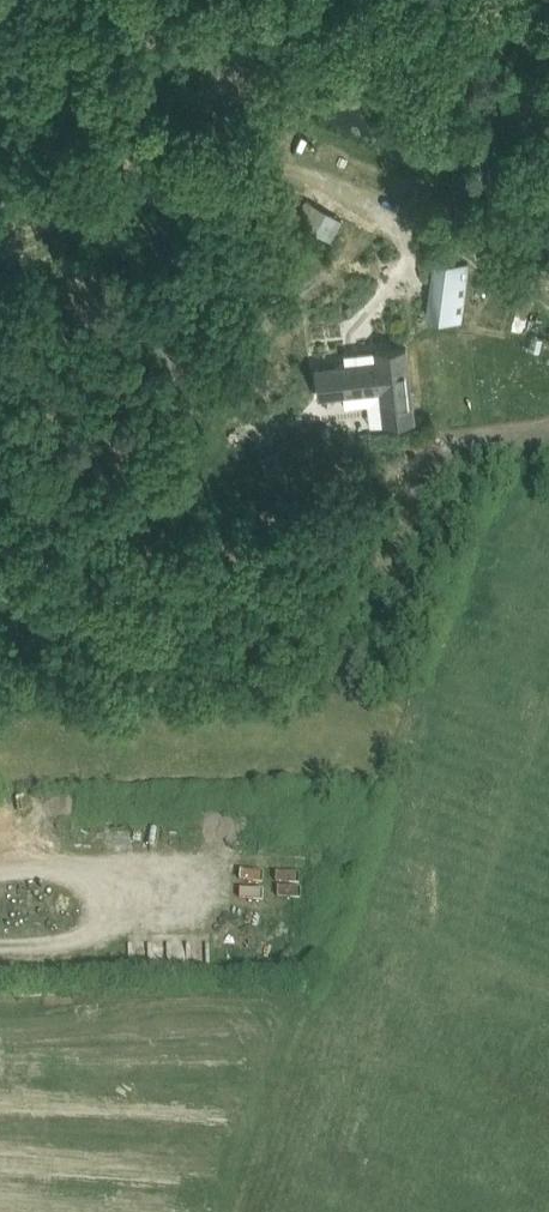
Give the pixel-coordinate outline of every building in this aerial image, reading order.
[(427,316),(462,320),(470,262),(435,257),(427,316)] [(318,396),(320,396),(321,406),(346,403),(346,405),(368,403),(371,423),(384,421),(416,418),(407,344),(376,348),(378,358),(314,365),(318,396)] [(287,478),(272,483),(283,516),(298,511),(287,478)]
